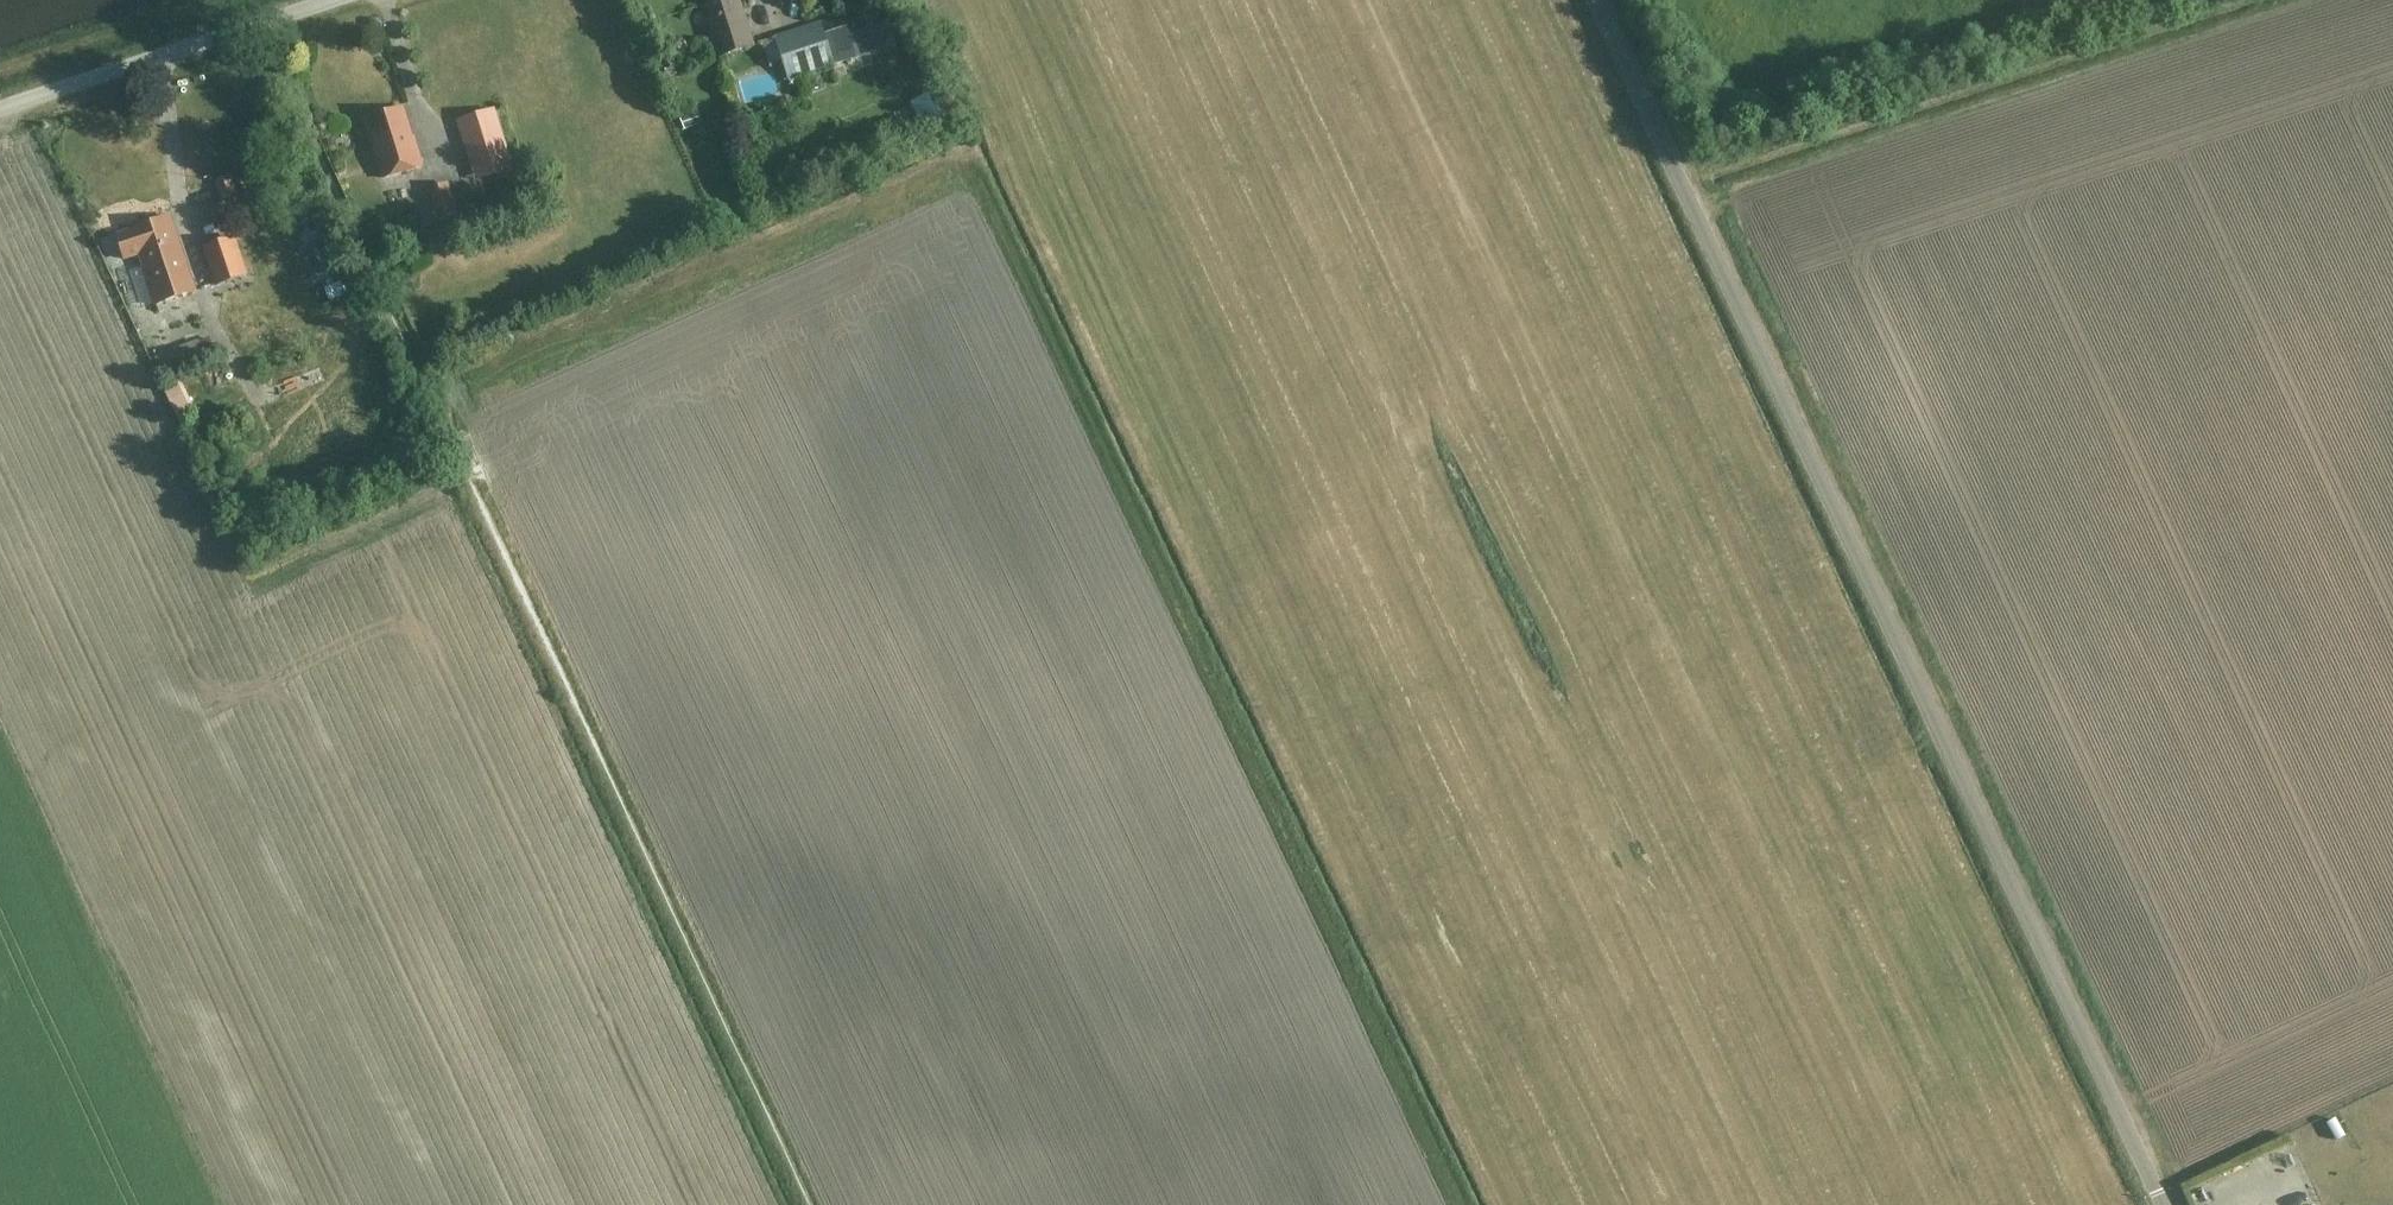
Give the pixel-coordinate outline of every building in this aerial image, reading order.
[(737,0),(707,0),(708,4),(704,6),(709,21),(706,22),(718,59),(752,48),(737,0)] [(839,20),(775,39),(787,81),(851,61),(839,20)] [(777,76),(746,84),(751,103),(782,95),(777,76)] [(421,166),(403,109),(364,121),(382,178),(421,166)] [(482,132),(462,138),(468,159),(488,152),(496,175),(511,170),(493,111),(477,116),(482,132)] [(265,172),(263,166),(237,174),(243,193),(258,188),(263,206),(280,200),(271,170),(265,172)] [(457,218),(447,185),(428,191),(438,224),(457,218)] [(195,293),(170,219),(116,237),(124,261),(139,256),(155,306),(195,293)] [(246,276),(234,240),(203,251),(215,287),(246,276)]
